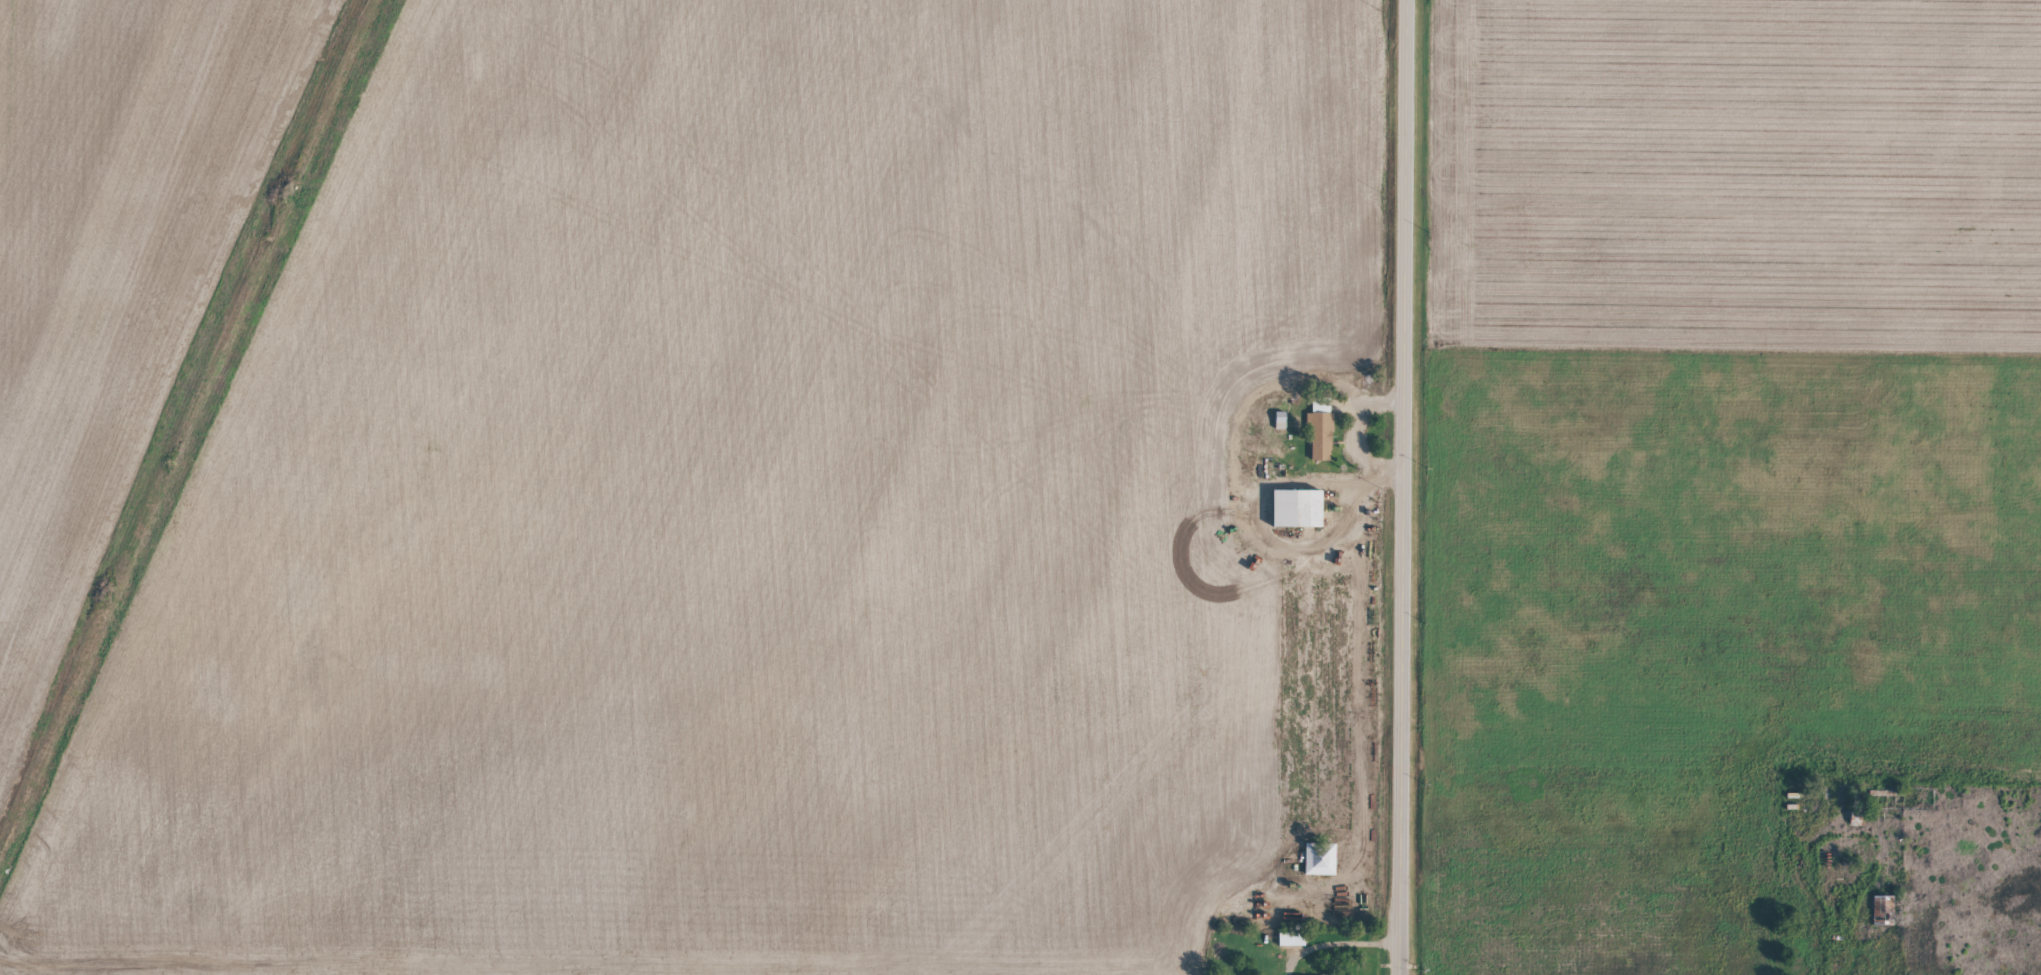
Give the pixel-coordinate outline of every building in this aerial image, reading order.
[(1311,469),(1331,469),(1333,413),(1313,412),(1313,421),(1307,421),(1307,437),(1313,437),(1311,469)] [(1276,437),(1286,437),(1287,420),(1277,420),(1276,437)] [(1325,535),(1325,498),(1275,498),(1276,535),(1325,535)] [(1305,884),(1336,884),(1336,854),(1319,854),(1319,852),(1306,852),(1305,884)] [(1887,927),(1887,921),(1895,921),(1895,907),(1875,906),(1875,927),(1887,927)] [(1279,954),(1305,955),(1305,941),(1280,941),(1279,954)]
